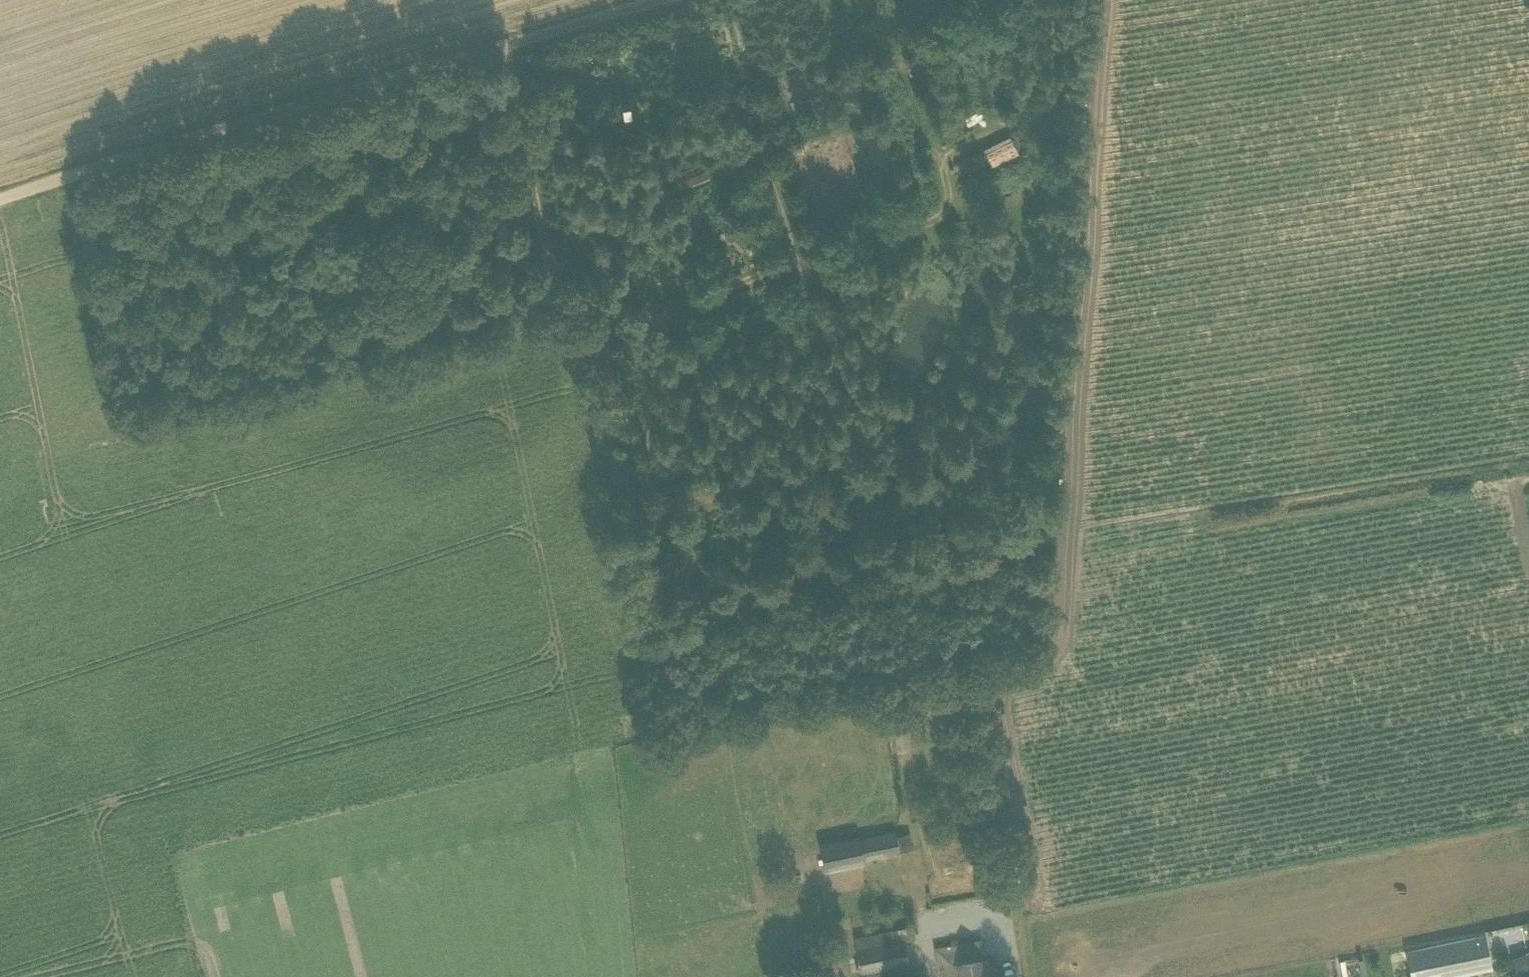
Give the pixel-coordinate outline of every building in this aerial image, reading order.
[(1011,137),(985,150),(993,167),(1019,154),(1011,137)] [(755,311),(743,316),(747,327),(759,322),(755,311)] [(860,838),(865,861),(900,853),(895,830),(860,838)] [(910,963),(906,940),(916,938),(913,926),(854,937),(862,976),(885,976),(883,969),(910,964),(910,963)] [(1433,945),(1439,976),(1442,976),(1493,968),(1487,935),(1433,945)] [(983,941),(937,949),(943,976),(949,976),(957,975),(958,976),(990,976),(983,941)] [(1507,976),(1528,976),(1528,968),(1507,976)]
